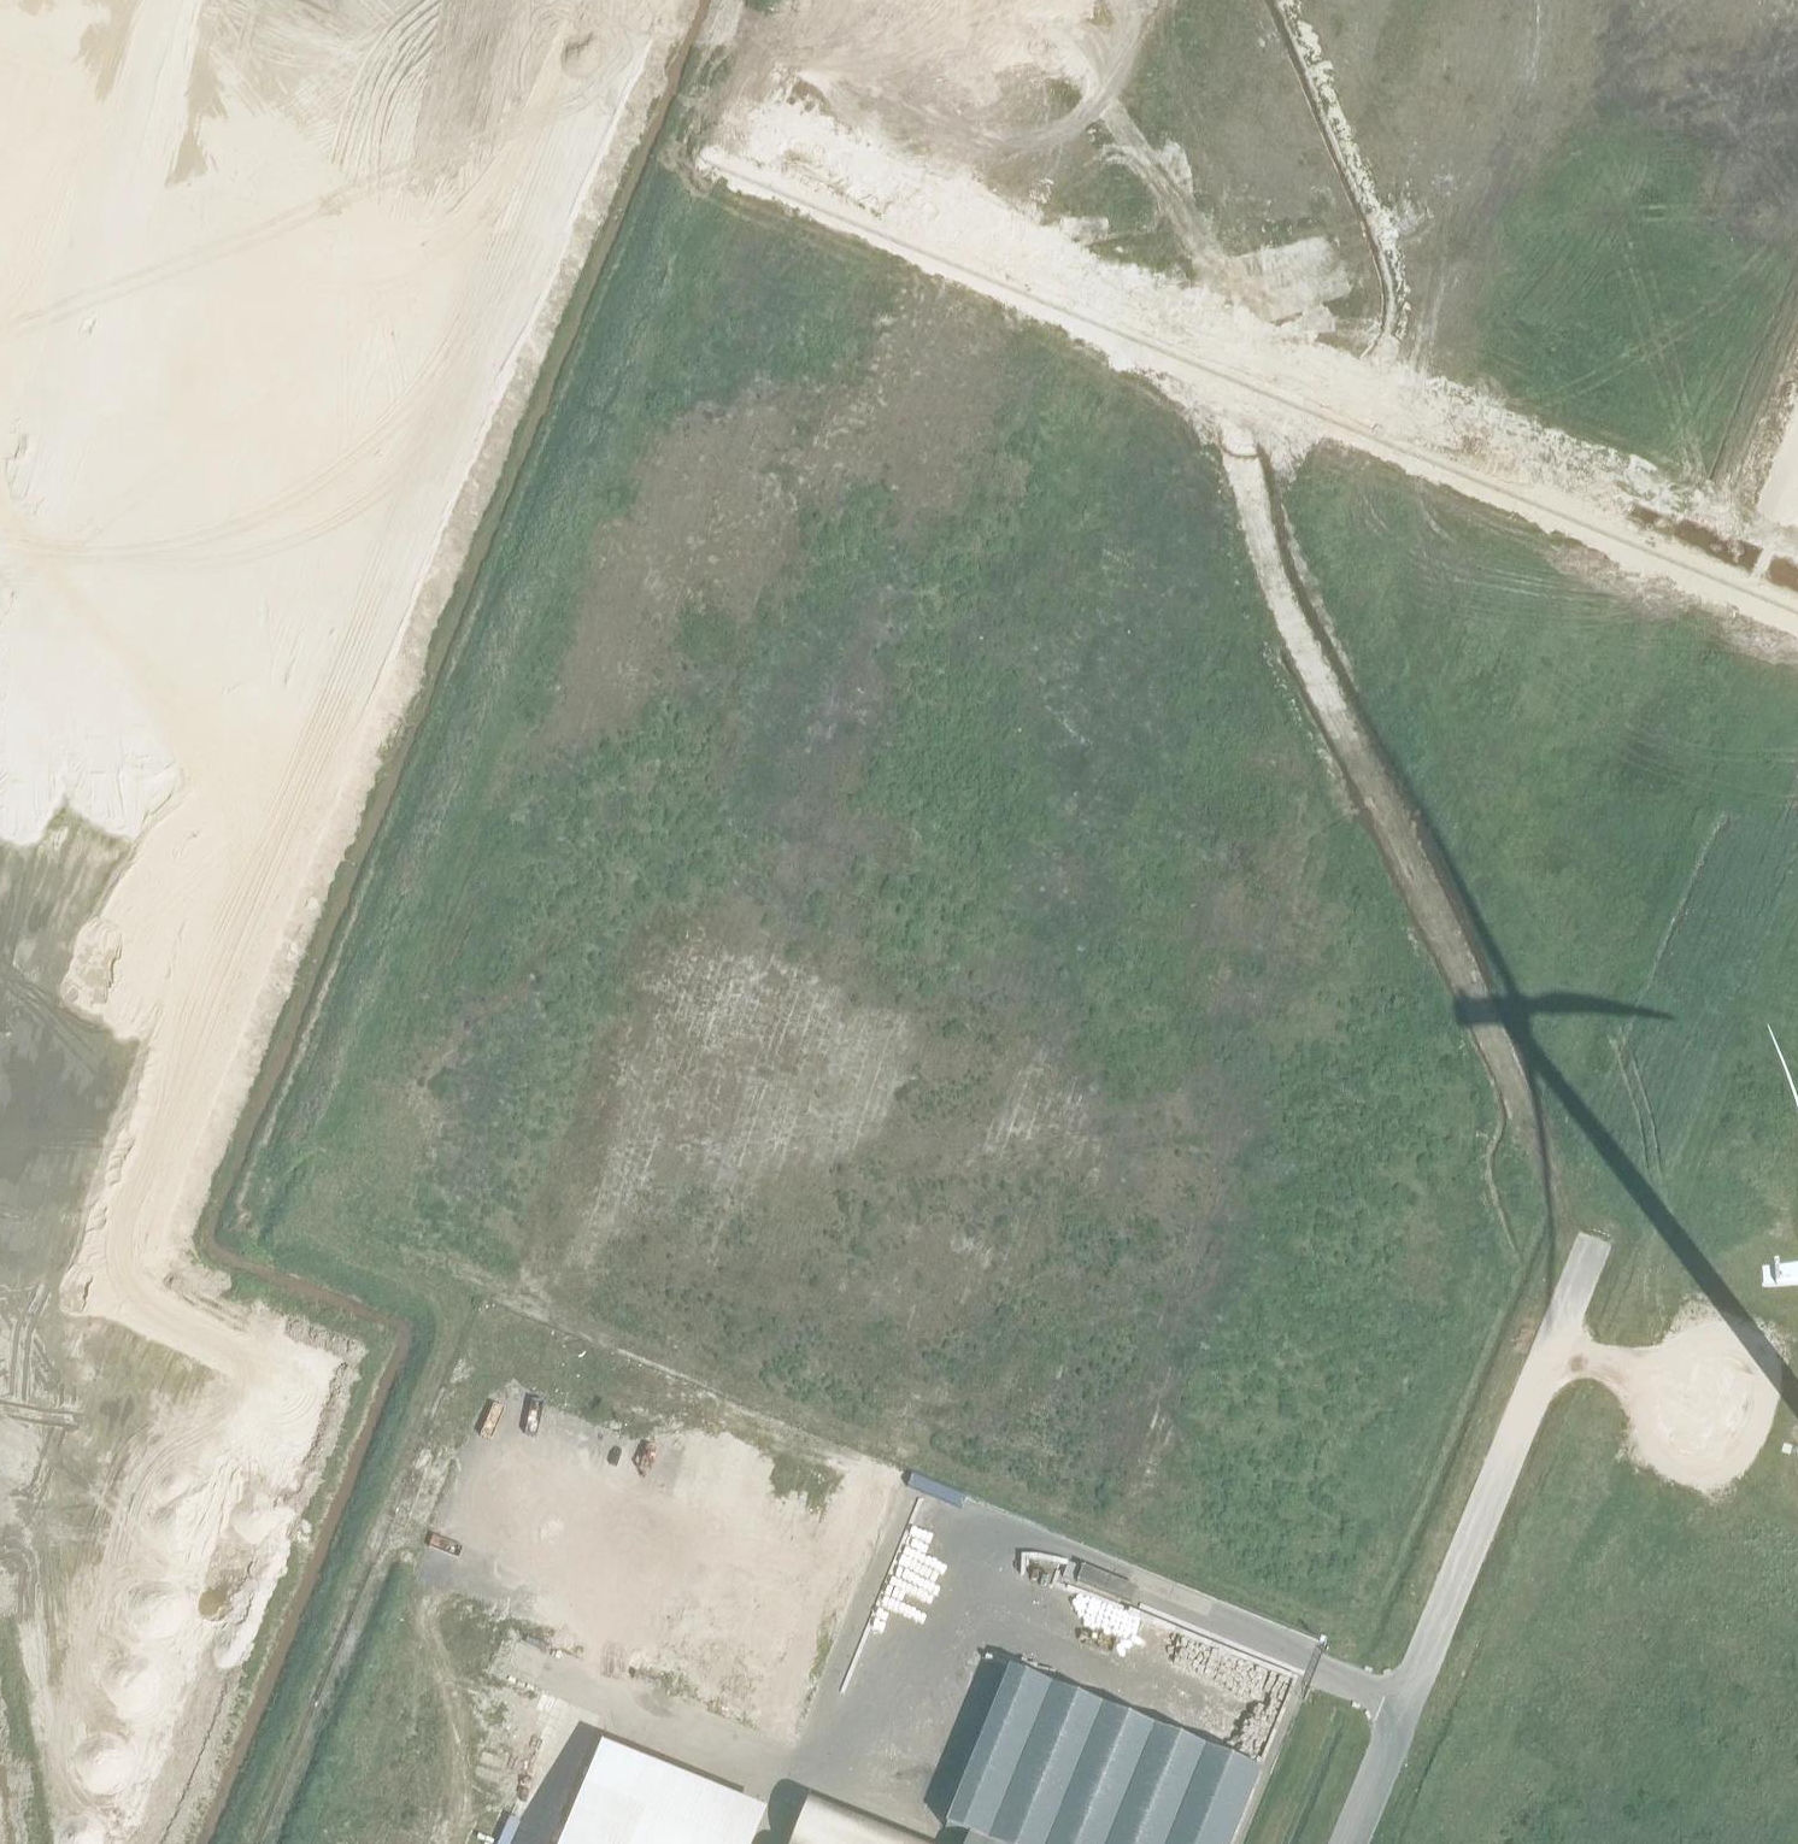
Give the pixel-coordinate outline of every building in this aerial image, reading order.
[(1082,1569),(1076,1583),(1131,1605),(1136,1591),(1082,1569)] [(1005,1667),(940,1827),(966,1837),(984,1843),(1230,1843),(1260,1770),(1005,1667)] [(760,1825),(596,1758),(561,1843),(753,1843),(760,1825)] [(807,1794),(786,1843),(929,1843),(807,1794)]
